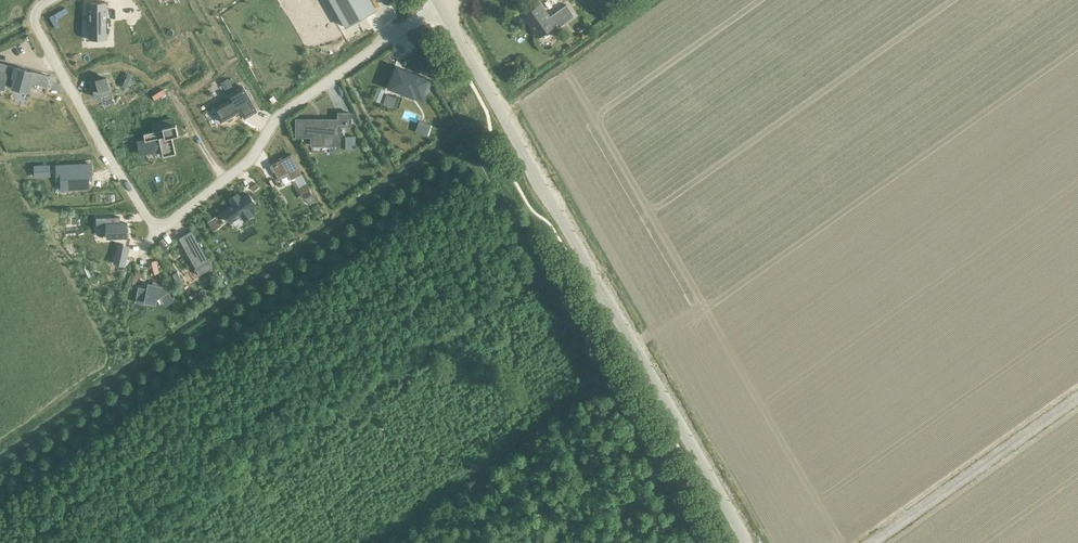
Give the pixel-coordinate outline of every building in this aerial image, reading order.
[(371,0),(330,0),(346,27),(376,10),(371,0)] [(90,2),(89,2),(89,39),(90,39),(90,35),(106,35),(106,39),(107,39),(107,2),(106,2),(90,2)] [(575,16),(566,3),(563,5),(564,6),(550,16),(540,3),(523,15),(530,25),(531,25),(539,37),(557,24),(559,27),(575,16)] [(4,89),(8,73),(13,74),(12,77),(15,78),(12,88),(30,92),(33,83),(47,87),(50,75),(0,62),(0,88),(4,89)] [(404,71),(402,76),(396,73),(391,86),(394,87),(413,95),(415,90),(423,94),(423,93),(424,94),(429,81),(419,78),(420,77),(419,77),(412,75),(412,74),(411,74),(404,71)] [(106,77),(91,82),(92,86),(91,86),(94,98),(105,95),(105,93),(110,92),(106,77)] [(228,78),(221,83),(225,90),(232,85),(228,78)] [(214,108),(222,122),(226,119),(226,120),(228,120),(229,120),(230,120),(232,119),(232,118),(233,117),(233,115),(241,111),(245,118),(257,111),(243,86),(227,95),(230,99),(214,108)] [(395,100),(387,96),(384,104),(392,107),(395,100)] [(323,123),(313,123),(313,119),(296,119),(296,136),(312,136),(312,145),(324,145),(324,136),(340,136),(340,125),(350,125),(350,113),(338,113),(338,119),(323,119),(323,123)] [(145,140),(138,141),(141,154),(162,149),(163,156),(176,153),(172,136),(178,135),(176,124),(174,125),(172,118),(152,123),(154,131),(144,133),(145,140)] [(430,128),(419,124),(415,132),(426,137),(430,128)] [(355,136),(346,136),(346,149),(355,149),(355,136)] [(278,178),(288,173),(291,179),(302,174),(291,154),(271,164),(278,178)] [(35,165),(36,175),(50,175),(50,164),(35,165)] [(91,164),(57,165),(58,179),(62,179),(62,188),(89,187),(88,177),(91,177),(91,164)] [(307,184),(297,189),(302,199),(312,194),(307,184)] [(249,193),(241,199),(237,193),(230,199),(234,204),(223,211),(230,222),(241,214),(245,220),(252,214),(248,209),(256,204),(249,193)] [(120,216),(96,217),(97,226),(106,226),(107,237),(128,237),(128,235),(129,235),(129,228),(127,228),(127,222),(122,223),(120,221),(120,216)] [(216,216),(208,221),(213,228),(221,223),(216,216)] [(192,230),(179,238),(196,267),(209,260),(192,230)] [(115,249),(113,262),(124,264),(127,251),(115,249)] [(178,272),(173,274),(180,286),(185,284),(178,272)] [(139,287),(137,298),(156,302),(157,299),(160,296),(165,303),(172,298),(164,287),(148,284),(148,288),(139,287)]
